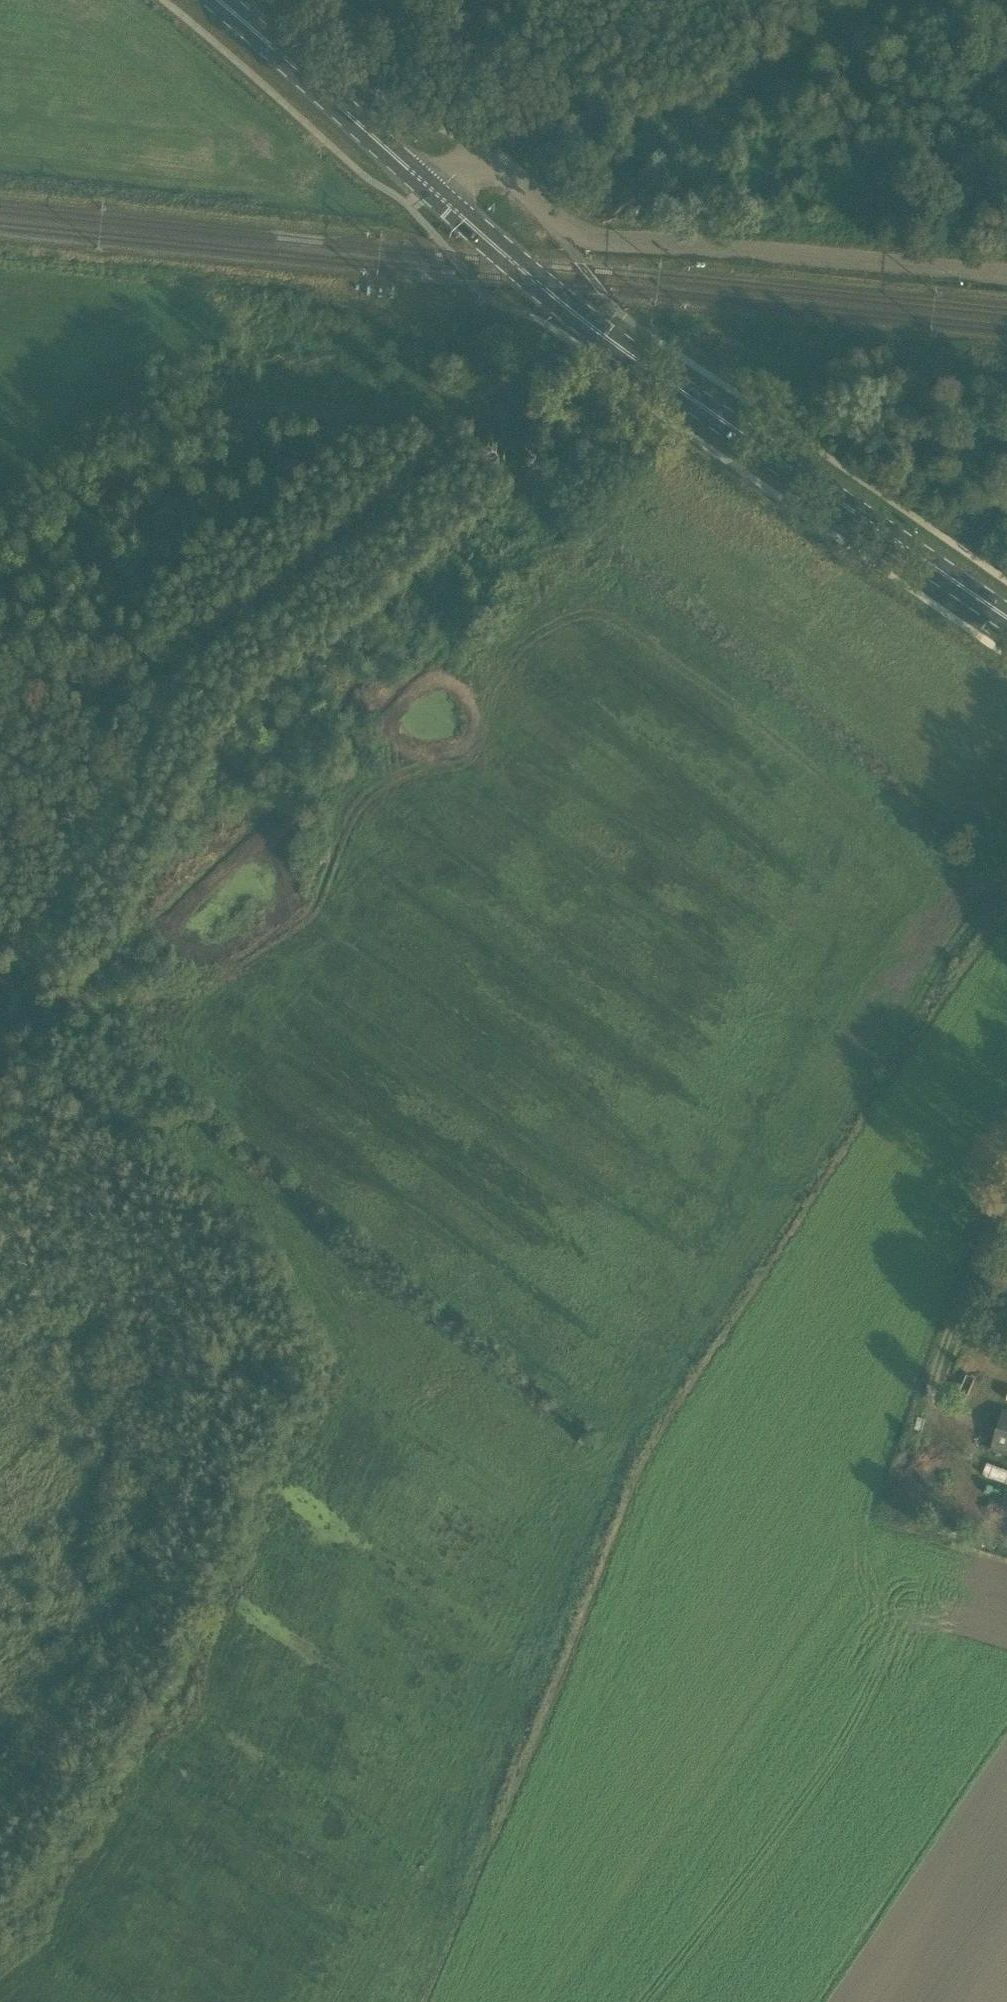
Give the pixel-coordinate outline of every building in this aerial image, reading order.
[(1002,1413),(991,1450),(1006,1455),(1006,1414),(1002,1413)] [(1006,1483),(1006,1469),(989,1463),(984,1476),(1006,1483)]
